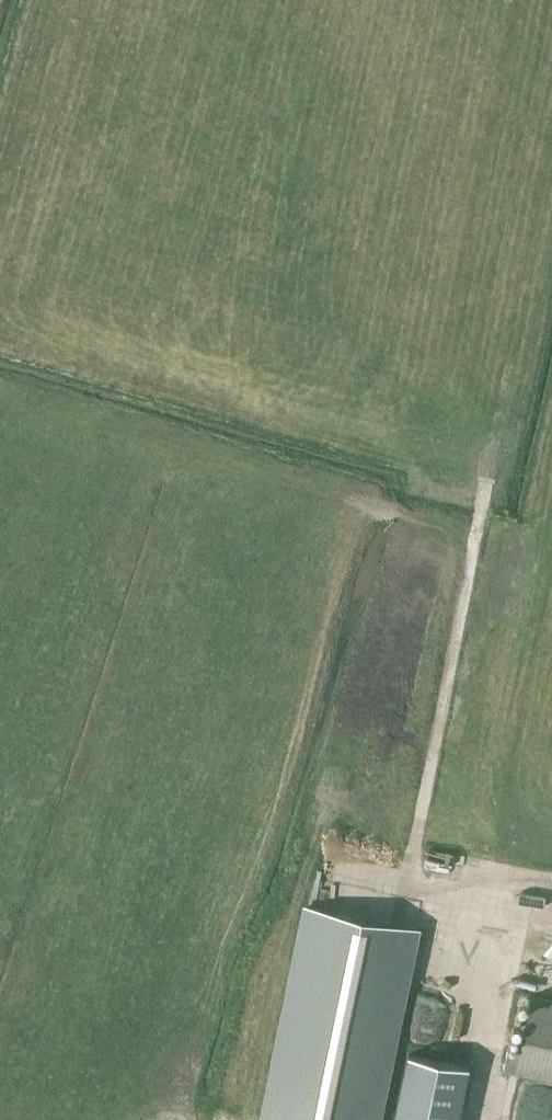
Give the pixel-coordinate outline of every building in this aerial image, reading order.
[(282,1119),(376,1119),(415,927),(308,905),(265,1117),(282,1119)] [(503,1069),(551,1079),(551,998),(533,994),(521,1051),(508,1048),(503,1069)] [(469,1066),(409,1053),(395,1119),(458,1119),(469,1066)]
